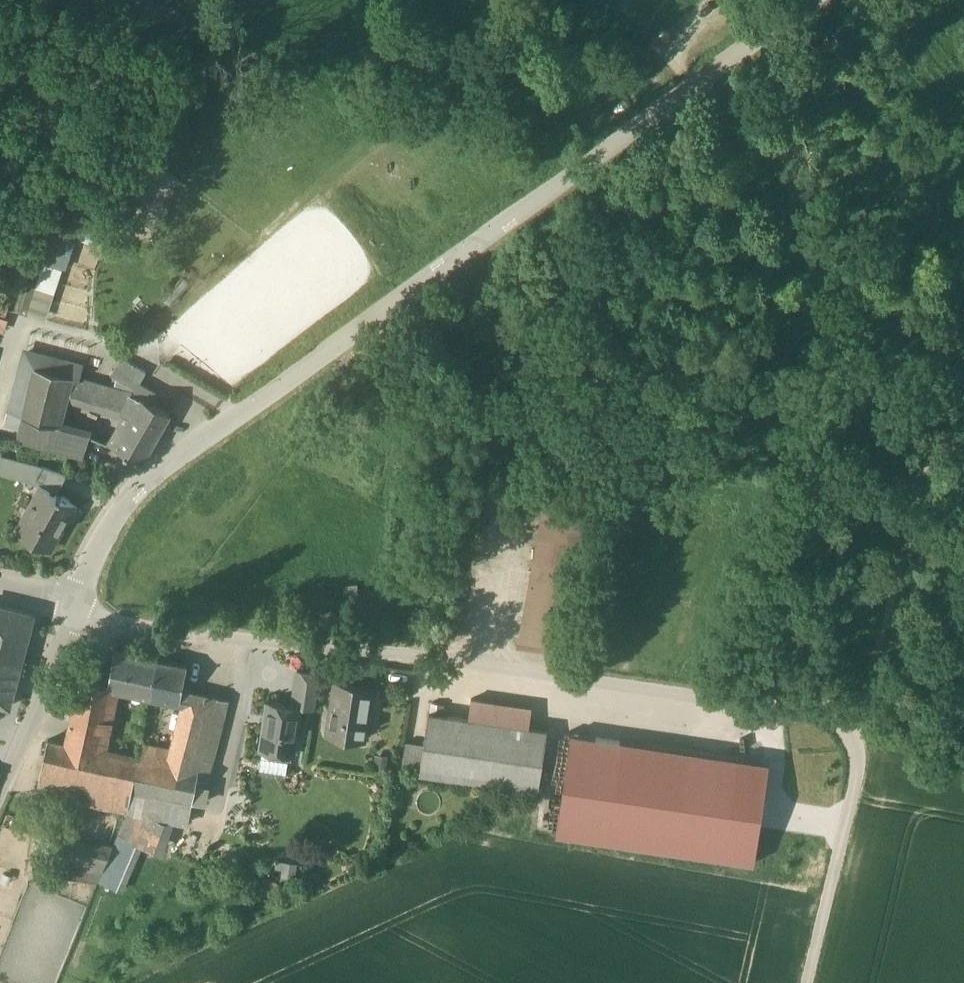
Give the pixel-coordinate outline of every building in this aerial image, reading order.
[(51,233),(36,292),(26,289),(21,310),(51,318),(71,238),(51,233)] [(4,330),(8,318),(0,315),(0,329),(4,330)] [(145,371),(121,358),(114,371),(138,385),(145,371)] [(67,376),(35,368),(22,415),(54,424),(63,391),(67,376)] [(131,393),(67,376),(63,391),(123,407),(131,393)] [(123,407),(120,411),(129,416),(139,397),(135,395),(131,393),(123,407)] [(129,416),(113,444),(143,461),(170,412),(140,396),(139,397),(129,416)] [(54,424),(22,415),(16,439),(83,457),(89,433),(54,424)] [(2,454),(0,461),(0,471),(34,480),(42,465),(2,454)] [(67,472),(42,465),(34,480),(43,485),(57,492),(67,472)] [(546,480),(521,641),(571,649),(596,487),(546,480)] [(57,492),(43,485),(17,532),(46,548),(73,501),(57,492)] [(459,526),(445,522),(442,532),(456,536),(459,526)] [(0,606),(0,656),(21,661),(33,614),(0,606)] [(157,659),(115,651),(108,685),(108,686),(113,686),(151,694),(157,659)] [(0,656),(0,704),(9,706),(21,661),(0,656)] [(187,665),(157,659),(151,694),(180,700),(187,665)] [(321,672),(298,668),(294,694),(296,694),(294,703),(301,704),(300,705),(316,708),(321,672)] [(108,685),(77,679),(64,744),(100,751),(113,686),(108,686),(108,685)] [(372,687),(336,681),(328,733),(364,738),(372,687)] [(531,701),(532,686),(491,682),(490,698),(531,701)] [(227,699),(209,695),(206,706),(205,706),(203,714),(222,718),(227,699)] [(294,703),(268,699),(261,749),(280,752),(281,749),(293,751),(300,705),(301,704),(294,703)] [(194,703),(183,716),(171,761),(199,766),(196,784),(205,785),(222,718),(203,714),(205,706),(194,703)] [(547,730),(429,712),(424,743),(420,772),(539,790),(547,730)] [(571,735),(558,826),(752,855),(765,764),(571,735)] [(64,744),(47,740),(37,792),(128,809),(128,808),(127,808),(131,790),(138,758),(100,751),(64,744)] [(424,743),(406,741),(402,769),(420,772),(424,743)] [(158,747),(140,743),(138,758),(154,762),(158,747)] [(154,762),(138,758),(131,790),(166,798),(192,803),(196,784),(199,766),(171,761),(170,766),(154,762)] [(166,798),(131,790),(127,808),(128,808),(161,815),(166,798)] [(112,848),(59,839),(55,862),(81,866),(102,870),(112,848)] [(81,866),(55,862),(53,874),(79,880),(81,866)]
